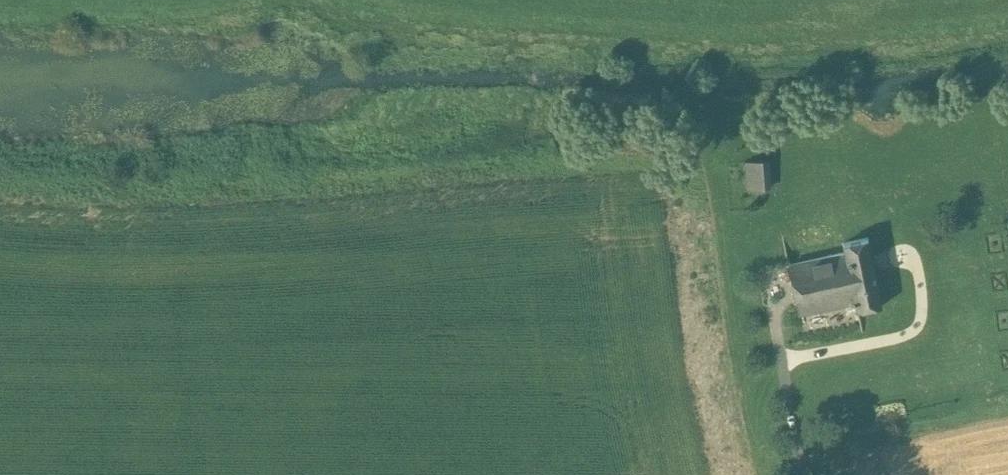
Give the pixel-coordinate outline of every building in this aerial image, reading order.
[(763,161),(747,162),(748,190),(765,189),(763,161)] [(867,239),(844,243),(846,252),(787,266),(799,314),(856,300),(857,309),(881,305),(867,239)]
